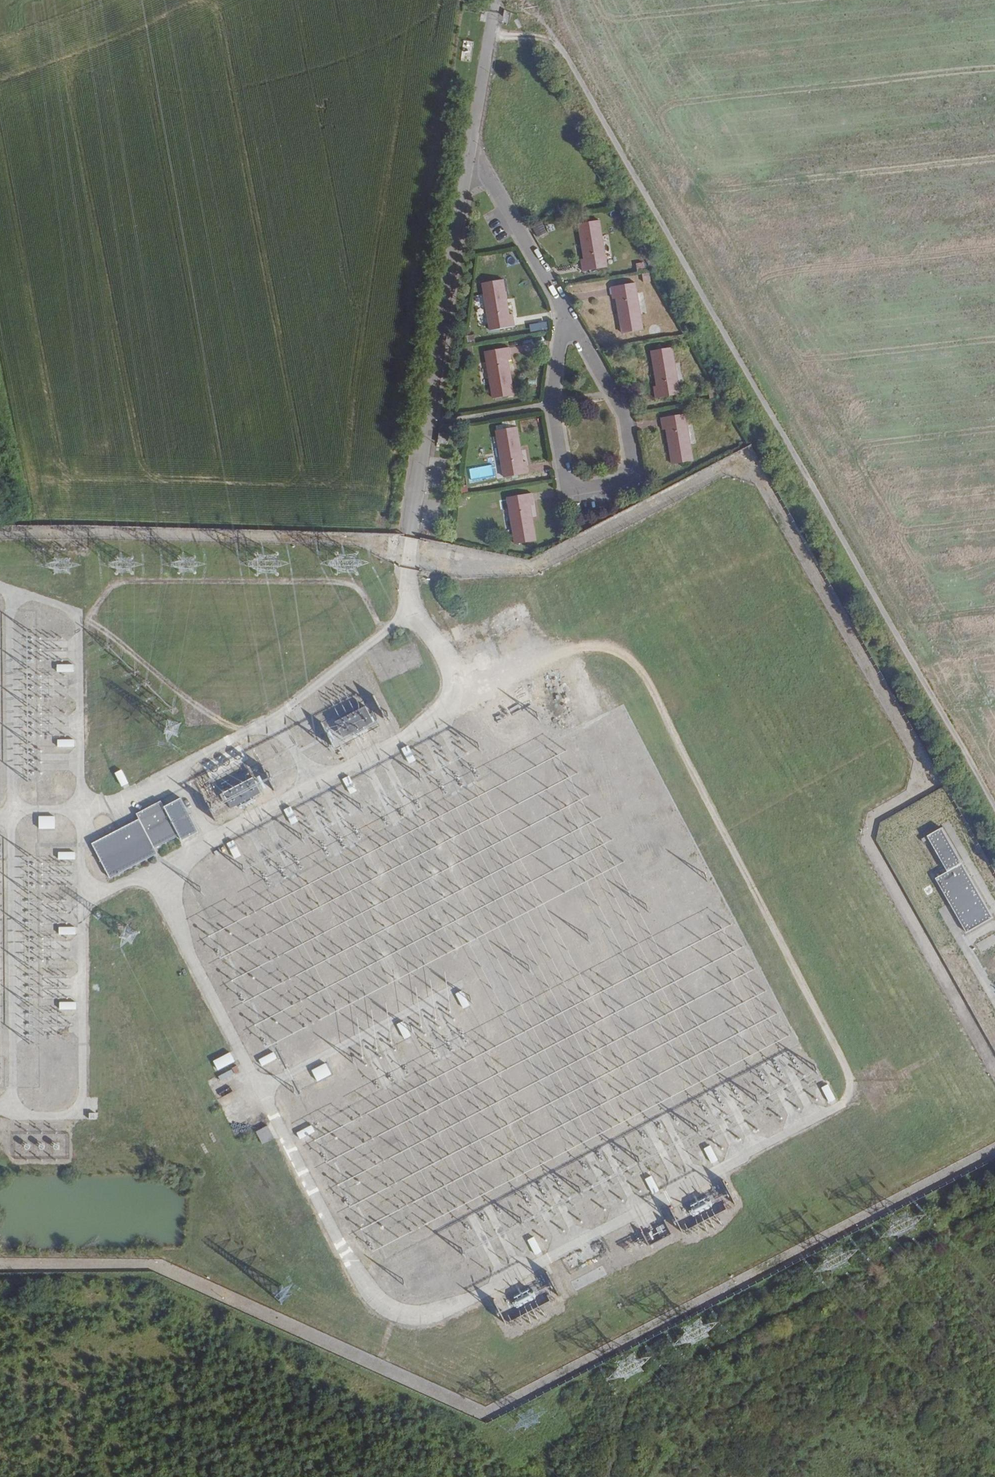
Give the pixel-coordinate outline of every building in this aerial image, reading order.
[(599,220),(579,224),(584,259),(581,260),(583,271),(607,267),(599,220)] [(533,224),(535,236),(545,234),(543,222),(533,224)] [(643,263),(636,264),(638,272),(645,271),(643,263)] [(649,273),(642,274),(643,283),(650,281),(649,273)] [(509,315),(503,280),(482,283),(490,331),(514,326),(512,315),(509,315)] [(622,334),(642,330),(635,283),(610,287),(612,299),(616,298),(622,334)] [(473,335),(467,336),(468,344),(475,343),(473,335)] [(472,347),(465,348),(467,356),(474,355),(472,347)] [(672,347),(651,351),(657,386),(653,387),(656,399),(680,395),(672,347)] [(509,348),(485,352),(493,399),(513,395),(507,360),(511,360),(509,348)] [(715,390),(708,391),(710,399),(717,398),(715,390)] [(722,400),(715,402),(716,410),(723,409),(722,400)] [(693,461),(685,414),(661,418),(663,430),(666,429),(672,464),(693,461)] [(517,427),(496,431),(504,478),(528,474),(526,462),(522,462),(517,427)] [(439,433),(437,443),(448,444),(449,434),(439,433)] [(466,485),(460,486),(461,495),(468,493),(466,485)] [(531,493),(507,497),(515,545),(535,541),(530,506),(533,505),(531,493)] [(465,497),(458,498),(460,506),(466,505),(465,497)] [(529,601),(517,607),(524,620),(535,615),(529,601)] [(552,622),(564,618),(559,603),(547,608),(552,622)] [(489,637),(522,622),(515,608),(482,623),(489,637)] [(579,636),(593,634),(592,627),(577,630),(579,636)] [(486,645),(492,659),(499,656),(493,642),(486,645)] [(367,706),(324,722),(333,745),(376,730),(367,706)] [(409,745),(403,748),(410,763),(417,760),(409,745)] [(122,770),(116,773),(122,785),(128,782),(122,770)] [(221,791),(230,808),(263,791),(254,774),(221,791)] [(350,775),(344,777),(348,792),(354,791),(350,775)] [(139,818),(92,843),(110,877),(153,854),(151,850),(155,848),(179,835),(182,839),(199,830),(181,796),(164,806),(161,800),(137,813),(139,818)] [(290,806),(285,809),(292,824),(298,821),(290,806)] [(54,817),(39,817),(39,828),(54,828),(54,817)] [(945,830),(925,841),(927,844),(932,841),(949,869),(943,872),(945,876),(939,879),(969,933),(994,919),(994,918),(945,830)] [(233,839),(226,842),(234,859),(241,856),(233,839)] [(462,991),(456,994),(463,1008),(468,1005),(462,991)] [(403,1022),(398,1025),(405,1038),(410,1035),(403,1022)] [(233,1052),(216,1061),(221,1070),(238,1061),(233,1052)] [(275,1059),(272,1053),(259,1059),(262,1065),(275,1059)] [(326,1063),(312,1070),(317,1081),(331,1074),(326,1063)] [(829,1083),(822,1087),(830,1101),(837,1098),(829,1083)] [(311,1126),(298,1133),(301,1138),(314,1131),(311,1126)] [(272,1127),(260,1132),(267,1145),(278,1139),(272,1127)] [(713,1144),(706,1147),(714,1162),(721,1158),(713,1144)] [(655,1174),(647,1178),(655,1193),(662,1189),(655,1174)] [(666,1223),(647,1230),(651,1242),(670,1235),(666,1223)] [(537,1236),(531,1239),(538,1254),(545,1250),(537,1236)] [(602,1266),(571,1281),(575,1290),(606,1275),(602,1266)] [(271,1287),(278,1299),(287,1294),(280,1281),(271,1287)] [(507,1299),(509,1316),(532,1313),(531,1302),(532,1302),(531,1296),(507,1299)]
